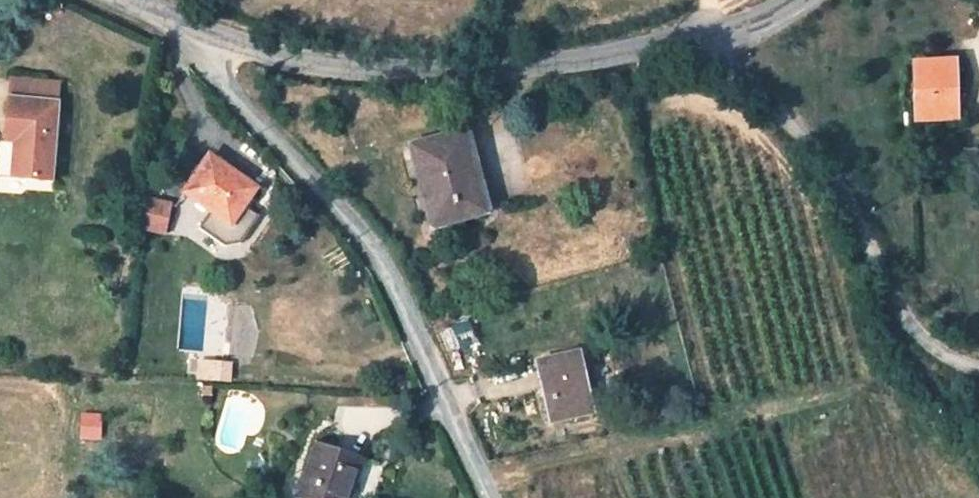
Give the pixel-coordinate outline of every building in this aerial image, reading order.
[(963,140),(958,86),(924,89),(932,144),(963,140)] [(932,144),(924,89),(913,90),(920,145),(932,144)] [(7,151),(19,153),(15,186),(51,190),(59,112),(12,108),(7,151)] [(436,232),(484,219),(466,142),(417,155),(436,232)] [(4,185),(15,186),(19,153),(7,151),(4,185)] [(220,260),(262,206),(214,170),(186,204),(219,230),(205,250),(220,260)] [(145,212),(140,247),(169,251),(174,215),(145,212)] [(536,378),(548,431),(591,420),(578,367),(536,378)] [(101,439),(101,413),(80,413),(80,439),(101,439)] [(362,468),(322,455),(308,497),(353,497),(362,468)]
